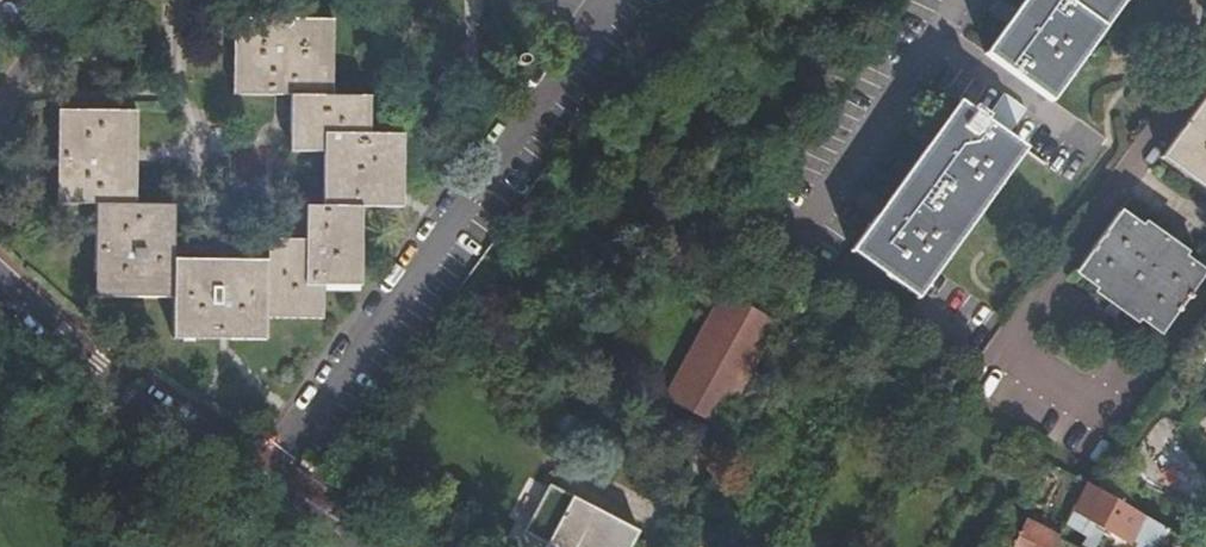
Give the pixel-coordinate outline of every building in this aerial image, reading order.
[(980,50),(1046,98),(1117,0),(1016,0),(980,50)] [(60,103),(59,200),(94,201),(92,291),(174,293),(173,333),(267,335),(267,313),(322,314),(322,285),(358,285),(358,205),(398,206),(398,135),(367,134),(367,97),(331,97),(331,26),(232,25),(231,95),(290,97),(290,153),(326,154),(326,205),(310,204),(310,237),(273,236),(273,260),(177,257),(175,201),(140,201),(142,103),(60,103)] [(1152,160),(1205,199),(1205,198),(1205,100),(1199,95),(1152,160)] [(955,100),(847,247),(913,295),(1019,147),(986,122),(989,118),(968,102),(964,107),(955,100)] [(1111,216),(1070,273),(1093,290),(1090,295),(1129,322),(1132,317),(1156,334),(1196,278),(1173,261),(1177,255),(1139,227),(1134,233),(1111,216)] [(730,292),(663,396),(714,429),(781,324),(730,292)] [(1084,485),(1062,528),(1083,538),(1086,531),(1100,537),(1104,529),(1133,543),(1131,546),(1156,546),(1162,534),(1084,485)] [(542,538),(556,546),(621,546),(630,532),(571,494),(542,538)] [(1056,541),(1022,524),(1011,546),(1053,546),(1056,541)]
